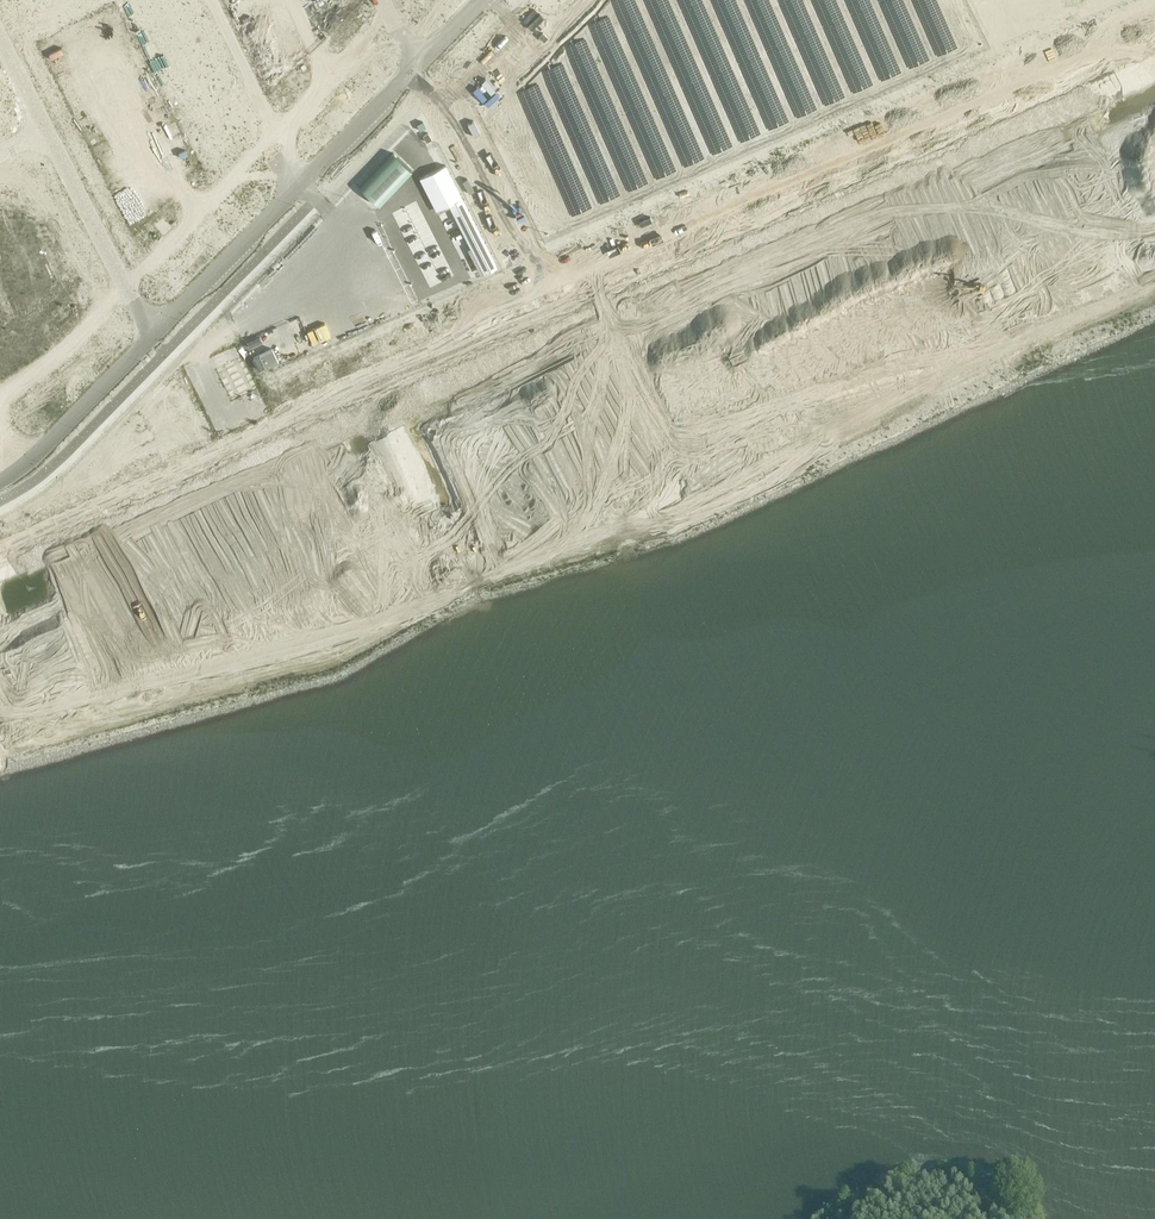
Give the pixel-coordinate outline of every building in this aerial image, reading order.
[(16,17),(42,4),(40,0),(8,0),(16,17)]
